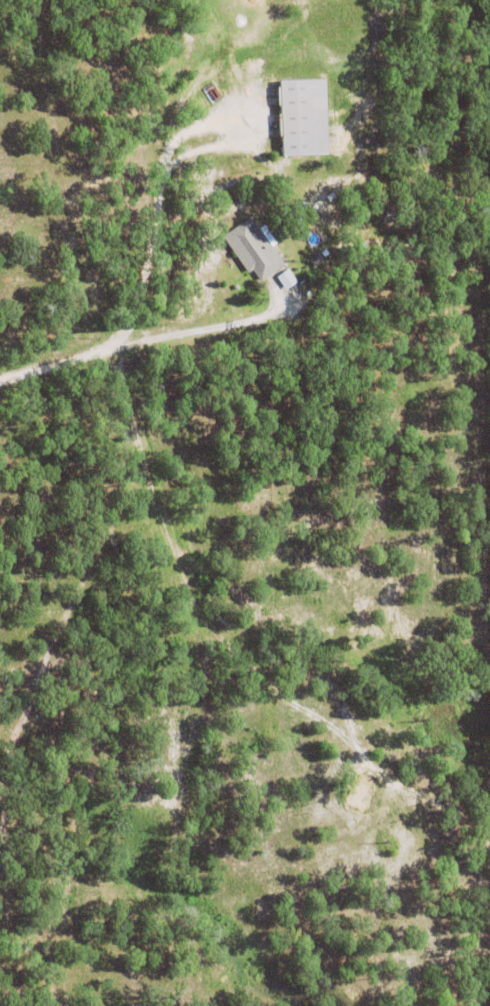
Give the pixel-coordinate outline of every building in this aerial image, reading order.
[(283,153),(282,133),(278,133),(278,111),(280,111),(280,102),(277,102),(277,84),(280,83),(279,77),(324,76),(327,151),(283,153)] [(265,224),(277,242),(272,246),(284,263),(273,271),(281,284),(269,292),(253,268),(248,272),(223,235),(252,215),(260,227),(265,224)] [(309,259),(319,252),(324,260),(315,267),(309,259)] [(389,263),(389,254),(397,254),(397,263),(389,263)] [(298,282),(289,268),(277,276),(286,289),(298,282)]
